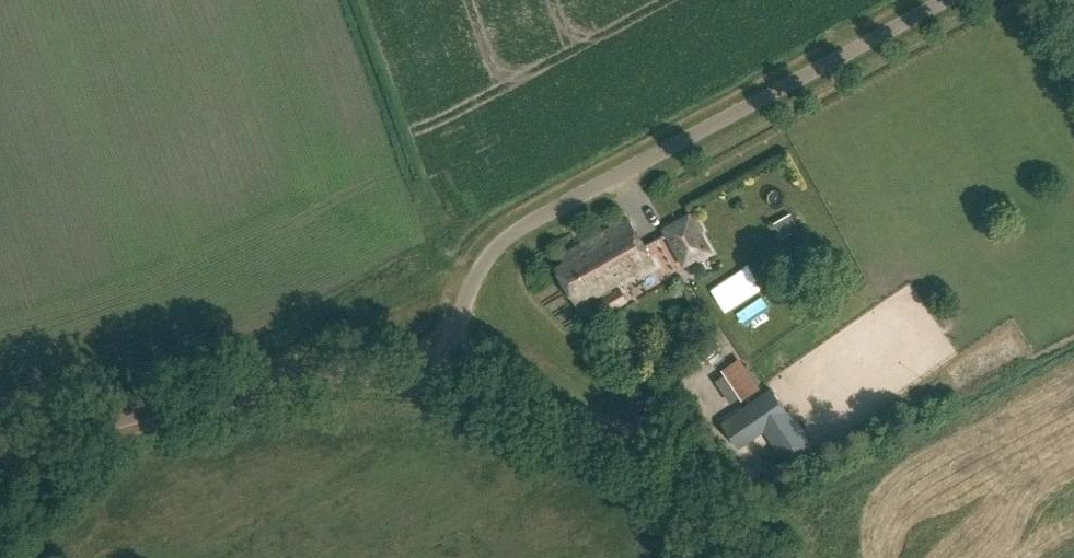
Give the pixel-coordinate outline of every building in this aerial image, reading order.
[(774,223),(783,238),(798,229),(789,214),(774,223)] [(694,216),(665,230),(684,264),(697,256),(699,259),(710,253),(698,232),(701,230),(694,216)] [(604,302),(610,312),(628,302),(622,291),(613,295),(610,289),(654,265),(628,220),(562,257),(566,264),(556,269),(577,308),(601,295),(605,301),(604,302)] [(724,371),(742,398),(757,388),(739,361),(724,371)] [(811,446),(772,390),(723,424),(738,446),(765,428),(789,462),(811,446)]
